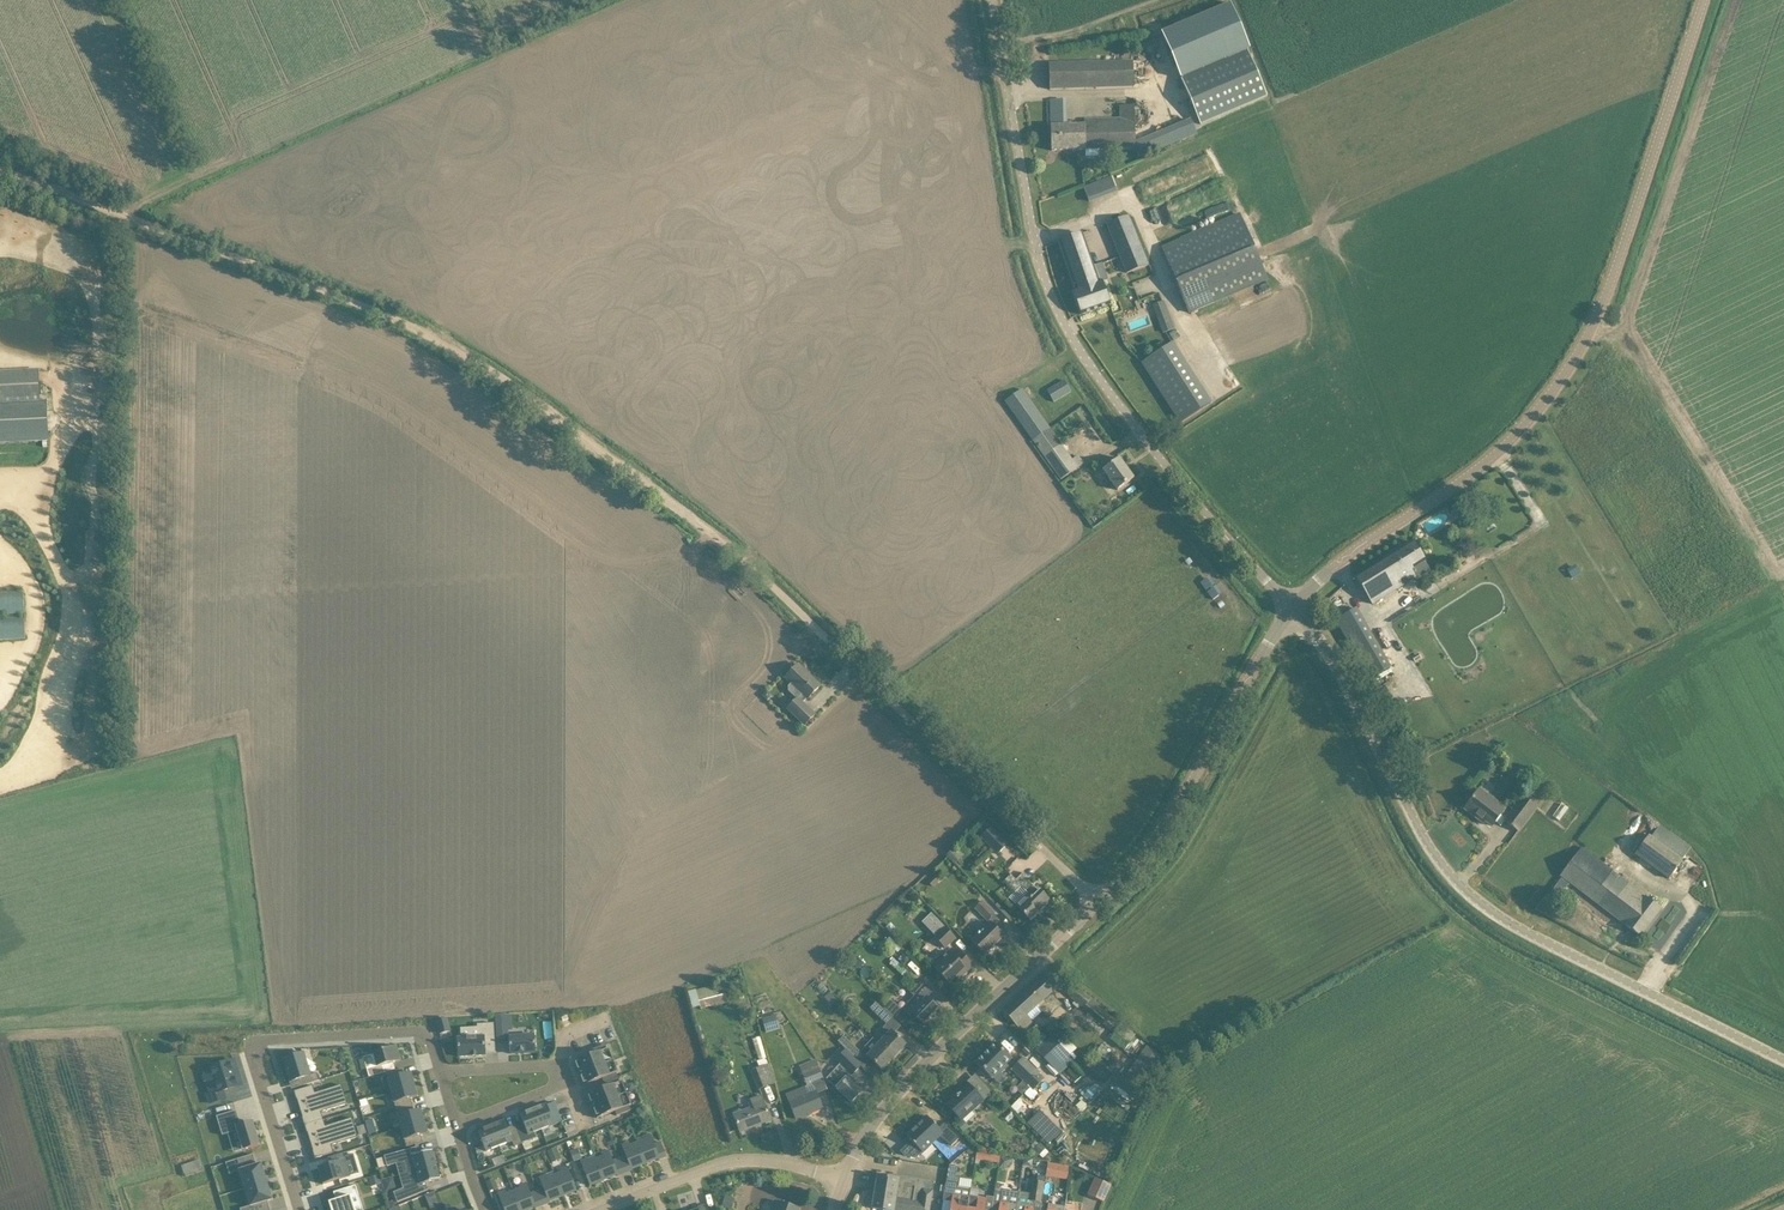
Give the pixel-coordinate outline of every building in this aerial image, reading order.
[(1230,4),(1161,33),(1180,78),(1247,50),(1249,49),(1230,4)] [(1248,52),(1247,52),(1181,80),(1200,125),(1267,97),(1248,52)] [(1148,62),(1134,63),(1133,61),(1049,64),(1050,90),(1134,87),(1150,86),(1148,62)] [(1052,151),(1135,148),(1134,106),(1120,107),(1120,120),(1085,121),(1085,126),(1068,126),(1067,100),(1051,100),(1051,126),(1052,151)] [(1087,200),(1115,192),(1111,177),(1083,185),(1087,200)] [(1161,248),(1189,314),(1268,281),(1239,214),(1179,240),(1161,248)] [(1119,221),(1107,225),(1127,274),(1149,266),(1129,217),(1119,221)] [(1099,282),(1095,273),(1105,270),(1102,264),(1093,267),(1082,234),(1059,242),(1076,290),(1099,282)] [(1102,281),(1099,282),(1076,290),(1073,291),(1082,315),(1110,305),(1102,281)] [(1174,329),(1171,320),(1160,324),(1163,333),(1174,329)] [(1211,403),(1172,343),(1142,363),(1180,423),(1211,403)] [(69,383),(69,366),(0,367),(0,384),(69,383)] [(1064,381),(1047,391),(1054,402),(1071,392),(1064,381)] [(1007,401),(1005,402),(1033,441),(1050,429),(1022,390),(1012,397),(1007,401)] [(49,439),(47,400),(41,401),(0,403),(0,442),(49,439)] [(1050,429),(1033,441),(1044,457),(1061,445),(1060,443),(1050,429)] [(1119,458),(1110,465),(1104,470),(1118,490),(1124,486),(1134,479),(1119,458)] [(1467,508),(1462,499),(1454,505),(1459,513),(1467,508)] [(1425,532),(1448,522),(1444,513),(1421,522),(1425,532)] [(1356,577),(1356,578),(1373,604),(1415,578),(1410,571),(1425,562),(1413,542),(1356,577)] [(1487,566),(1471,575),(1477,586),(1493,577),(1487,566)] [(24,613),(23,592),(0,593),(0,614),(24,613)] [(1374,678),(1391,669),(1357,609),(1351,613),(1350,612),(1335,621),(1369,680),(1374,678)] [(26,639),(25,617),(0,619),(0,640),(26,639)] [(798,664),(786,678),(791,683),(788,686),(788,691),(797,700),(788,709),(805,725),(815,715),(803,703),(807,699),(808,699),(821,686),(798,664)] [(767,701),(770,698),(770,694),(767,691),(762,696),(767,701)] [(1536,781),(1531,789),(1528,793),(1535,798),(1537,794),(1543,786),(1536,781)] [(1479,790),(1472,799),(1465,809),(1478,819),(1480,817),(1492,826),(1501,815),(1506,819),(1505,821),(1518,831),(1526,822),(1535,809),(1521,798),(1510,813),(1479,790)] [(1649,835),(1634,855),(1669,880),(1683,859),(1682,859),(1690,847),(1660,825),(1651,836),(1649,835)] [(1008,844),(991,827),(981,838),(998,854),(1008,844)] [(1581,848),(1567,866),(1560,876),(1640,937),(1648,927),(1661,909),(1581,848)] [(953,849),(947,855),(955,864),(961,858),(953,849)] [(1024,914),(1030,921),(1051,901),(1040,890),(1039,892),(1022,874),(1016,880),(1011,875),(1005,880),(1016,891),(1021,887),(1027,893),(1022,898),(1015,905),(1024,914)] [(928,882),(933,888),(941,880),(936,875),(928,882)] [(1562,890),(1567,884),(1561,879),(1556,885),(1562,890)] [(987,922),(995,914),(983,901),(974,909),(987,922)] [(991,923),(972,941),(985,955),(1004,937),(991,923)] [(945,949),(956,938),(945,926),(934,937),(945,949)] [(949,952),(934,967),(949,983),(956,977),(959,979),(973,966),(957,949),(952,954),(949,952)] [(1028,1015),(1037,1006),(1048,1018),(1061,1006),(1050,994),(1058,987),(1053,982),(1045,973),(1003,1011),(1011,1020),(1023,1032),(1034,1022),(1028,1015)] [(892,1000),(883,1010),(892,1018),(893,1016),(894,1016),(906,1027),(913,1020),(916,1017),(924,1025),(933,1015),(939,1009),(928,998),(925,996),(931,989),(922,981),(916,988),(914,990),(911,993),(915,996),(902,1010),(892,1000)] [(715,985),(696,990),(700,1007),(701,1009),(711,1006),(709,999),(718,996),(717,991),(715,985)] [(1118,1020),(1075,985),(1068,995),(1087,1010),(1086,1012),(1110,1031),(1118,1020)] [(824,998),(828,1002),(831,1006),(837,1001),(833,997),(830,993),(824,998)] [(876,1003),(870,1008),(886,1024),(882,1028),(888,1034),(880,1043),(894,1057),(906,1044),(894,1033),(892,1032),(894,1030),(887,1024),(892,1018),(883,1010),(876,1003)] [(762,1018),(762,1019),(766,1032),(766,1033),(780,1028),(776,1014),(762,1018)] [(507,1038),(506,1030),(505,1015),(496,1016),(497,1039),(507,1038)] [(448,1018),(436,1021),(440,1035),(452,1032),(448,1018)] [(1135,1035),(1120,1023),(1114,1032),(1115,1033),(1129,1043),(1135,1035)] [(478,1037),(461,1038),(458,1038),(459,1057),(486,1055),(486,1054),(485,1041),(495,1040),(495,1038),(494,1024),(478,1025),(478,1029),(478,1037)] [(536,1053),(535,1035),(510,1037),(511,1054),(536,1053)] [(1051,1036),(1036,1050),(1060,1074),(1074,1060),(1051,1036)] [(1077,1049),(1064,1036),(1058,1042),(1070,1055),(1077,1049)] [(837,1043),(849,1054),(854,1058),(860,1052),(843,1037),(838,1042),(837,1043)] [(865,1047),(860,1052),(867,1059),(868,1057),(882,1070),(894,1057),(880,1043),(874,1038),(865,1047)] [(976,1063),(992,1079),(993,1078),(999,1072),(1001,1074),(1008,1066),(1006,1064),(1012,1058),(996,1042),(976,1063)] [(607,1049),(605,1044),(591,1050),(593,1054),(590,1055),(575,1061),(579,1071),(578,1071),(580,1076),(581,1076),(584,1085),(602,1078),(604,1081),(604,1083),(618,1077),(616,1073),(619,1072),(614,1061),(614,1059),(609,1048),(607,1049)] [(374,1053),(378,1067),(367,1069),(369,1077),(385,1073),(383,1066),(401,1061),(397,1047),(374,1053)] [(857,1082),(851,1076),(860,1066),(844,1051),(841,1056),(844,1059),(840,1063),(841,1064),(826,1079),(838,1090),(843,1095),(851,1103),(862,1091),(855,1084),(857,1082)] [(305,1085),(320,1081),(317,1073),(310,1075),(304,1053),(285,1059),(292,1082),(302,1078),(305,1085)] [(1028,1086),(1034,1091),(1044,1079),(1040,1074),(1040,1073),(1027,1060),(1023,1057),(1011,1069),(1028,1086)] [(1112,1059),(1108,1064),(1097,1057),(1094,1061),(1111,1073),(1118,1064),(1112,1059)] [(823,1108),(814,1084),(823,1080),(816,1060),(800,1066),(807,1086),(805,1089),(787,1096),(796,1119),(823,1108)] [(229,1062),(212,1067),(220,1092),(208,1095),(211,1103),(226,1098),(224,1090),(237,1086),(229,1062)] [(758,1090),(775,1083),(769,1065),(751,1071),(758,1090)] [(1068,1071),(1076,1080),(1080,1076),(1072,1068),(1068,1071)] [(391,1092),(414,1085),(410,1073),(403,1075),(401,1069),(385,1073),(391,1092)] [(346,1087),(352,1085),(348,1071),(342,1072),(346,1087)] [(592,1104),(594,1109),(597,1118),(613,1112),(615,1111),(617,1116),(631,1110),(629,1106),(632,1105),(622,1081),(620,1082),(618,1077),(604,1083),(606,1087),(601,1089),(588,1094),(592,1104)] [(952,1100),(947,1105),(955,1114),(959,1119),(973,1106),(976,1109),(984,1102),(984,1101),(975,1092),(967,1083),(966,1083),(969,1085),(952,1100)] [(299,1104),(300,1108),(345,1095),(342,1085),(315,1093),(313,1086),(294,1092),(297,1099),(299,1104)] [(391,1092),(396,1110),(412,1105),(410,1098),(417,1096),(414,1085),(391,1092)] [(348,1104),(345,1095),(300,1108),(302,1113),(303,1118),(305,1125),(323,1120),(321,1112),(348,1104)] [(767,1109),(761,1095),(749,1100),(752,1108),(734,1115),(736,1121),(740,1132),(771,1120),(767,1109)] [(366,1098),(358,1100),(363,1117),(371,1115),(366,1098)] [(414,1112),(412,1105),(396,1110),(401,1128),(424,1122),(421,1110),(414,1112)] [(533,1110),(541,1130),(555,1125),(547,1105),(533,1110)] [(541,1130),(533,1110),(520,1115),(528,1135),(541,1130)] [(1047,1144),(1060,1131),(1040,1110),(1026,1123),(1047,1144)] [(244,1150),(260,1145),(253,1122),(241,1125),(237,1111),(217,1117),(223,1135),(238,1131),(244,1150)] [(927,1117),(917,1126),(933,1143),(940,1136),(952,1145),(959,1139),(944,1124),(939,1129),(927,1117)] [(308,1132),(311,1142),(355,1128),(352,1118),(326,1127),(323,1120),(305,1125),(307,1133),(308,1132)] [(505,1121),(492,1126),(499,1146),(512,1141),(514,1147),(523,1144),(520,1138),(516,1125),(508,1128),(505,1121)] [(963,1133),(969,1127),(963,1121),(957,1126),(963,1133)] [(428,1133),(424,1122),(401,1128),(407,1147),(423,1142),(421,1135),(428,1133)] [(366,1132),(364,1125),(357,1127),(359,1134),(366,1132)] [(492,1126),(478,1131),(486,1151),(499,1146),(492,1126)] [(917,1158),(933,1143),(917,1126),(907,1136),(911,1141),(900,1152),(904,1156),(917,1158)] [(358,1137),(355,1128),(311,1142),(314,1151),(313,1151),(315,1159),(334,1153),(332,1146),(358,1137)] [(645,1140),(638,1143),(646,1164),(659,1159),(660,1160),(667,1157),(660,1141),(653,1144),(649,1134),(643,1137),(645,1140)] [(632,1169),(646,1164),(638,1143),(631,1146),(629,1142),(622,1145),(626,1155),(619,1158),(625,1173),(633,1170),(632,1169)] [(1039,1145),(1035,1149),(1034,1150),(1039,1155),(1043,1159),(1048,1153),(1045,1149),(1045,1148),(1040,1143),(1039,1145)] [(416,1147),(385,1156),(387,1166),(397,1164),(406,1161),(409,1172),(437,1165),(433,1150),(418,1154),(416,1147)] [(547,1152),(550,1159),(560,1155),(557,1148),(547,1152)] [(570,1152),(574,1162),(582,1159),(578,1149),(570,1152)] [(618,1176),(625,1173),(619,1158),(613,1160),(609,1150),(602,1153),(603,1157),(596,1160),(604,1180),(618,1175),(618,1176)] [(993,1154),(983,1152),(977,1151),(977,1152),(976,1160),(981,1161),(991,1162),(993,1154)] [(246,1189),(267,1182),(262,1164),(257,1165),(253,1154),(236,1160),(246,1189)] [(342,1154),(328,1158),(330,1165),(319,1168),(324,1184),(349,1176),(342,1154)] [(503,1156),(493,1160),(495,1166),(505,1162),(503,1156)] [(387,1166),(385,1157),(378,1159),(380,1168),(387,1166)] [(1001,1157),(999,1169),(1004,1169),(1008,1167),(1011,1164),(1013,1159),(1001,1157)] [(581,1161),(586,1174),(590,1186),(604,1180),(596,1160),(589,1162),(588,1159),(581,1161)] [(200,1160),(182,1166),(185,1177),(204,1170),(200,1160)] [(1063,1165),(1048,1163),(1046,1176),(1061,1179),(1063,1165)] [(404,1189),(394,1193),(398,1202),(428,1190),(426,1183),(441,1179),(437,1165),(409,1172),(412,1185),(404,1189)] [(970,1195),(970,1189),(959,1187),(960,1179),(956,1178),(957,1167),(949,1166),(947,1182),(946,1182),(943,1201),(952,1203),(951,1209),(968,1209),(970,1195)] [(563,1173),(555,1176),(563,1196),(577,1191),(573,1180),(567,1167),(561,1169),(563,1173)] [(881,1209),(930,1209),(934,1182),(877,1173),(877,1174),(879,1174),(879,1176),(878,1176),(872,1209),(881,1209)] [(369,1178),(371,1186),(382,1183),(379,1175),(369,1178)] [(550,1202),(563,1196),(555,1176),(548,1179),(546,1175),(540,1178),(544,1188),(537,1191),(543,1206),(550,1203),(550,1202)] [(1035,1201),(1041,1202),(1045,1177),(1038,1176),(1037,1181),(1033,1181),(1031,1194),(1030,1201),(1025,1206),(1017,1204),(1016,1209),(1033,1209),(1035,1201)] [(489,1192),(490,1191),(498,1188),(495,1178),(486,1182),(489,1192)] [(1087,1195),(1103,1202),(1103,1203),(1111,1186),(1095,1178),(1087,1195)] [(246,1189),(253,1209),(271,1209),(268,1201),(273,1200),(267,1182),(246,1189)] [(526,1183),(519,1186),(521,1189),(513,1192),(520,1209),(528,1209),(535,1207),(536,1209),(543,1206),(537,1191),(530,1194),(526,1183)] [(329,1202),(332,1209),(355,1209),(351,1197),(358,1195),(355,1186),(334,1193),(336,1200),(329,1202)] [(992,1209),(1016,1209),(1017,1204),(1015,1203),(1010,1202),(1008,1203),(1007,1204),(1000,1203),(1003,1189),(996,1188),(994,1197),(994,1199),(992,1209)] [(513,1192),(507,1195),(505,1191),(498,1194),(503,1207),(505,1209),(520,1209),(513,1192)] [(428,1201),(437,1197),(435,1192),(426,1195),(428,1201)] [(986,1198),(970,1195),(968,1209),(985,1209),(986,1198)] [(735,1199),(725,1196),(722,1207),(730,1209),(731,1209),(735,1199)]
